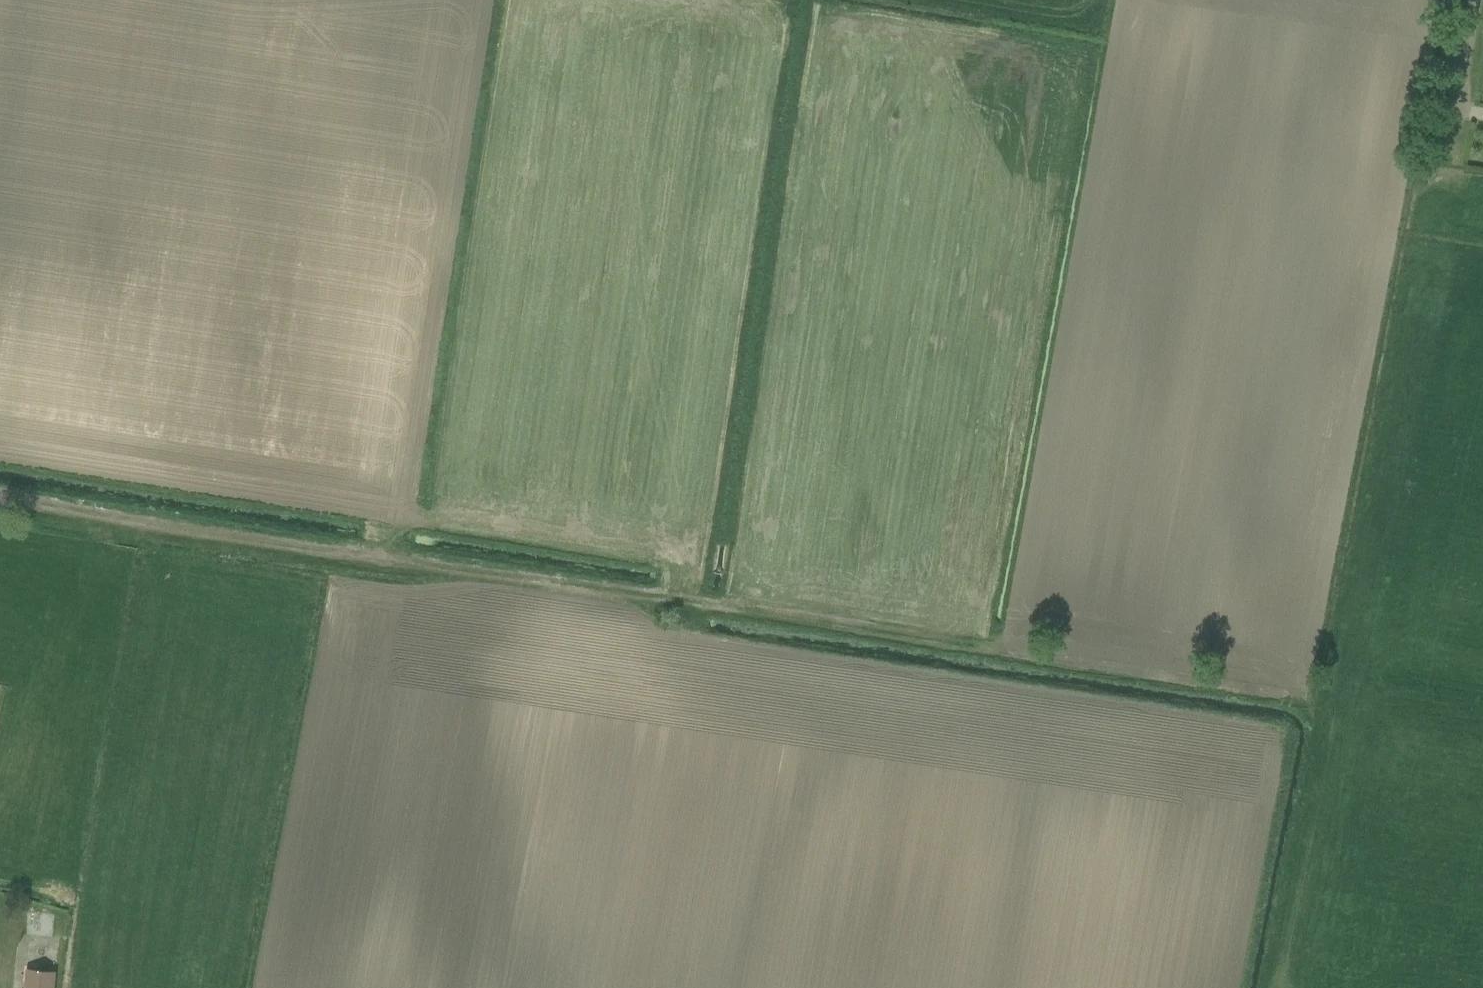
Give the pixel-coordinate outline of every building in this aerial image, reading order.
[(58,971),(29,968),(27,987),(56,987),(58,971)]
